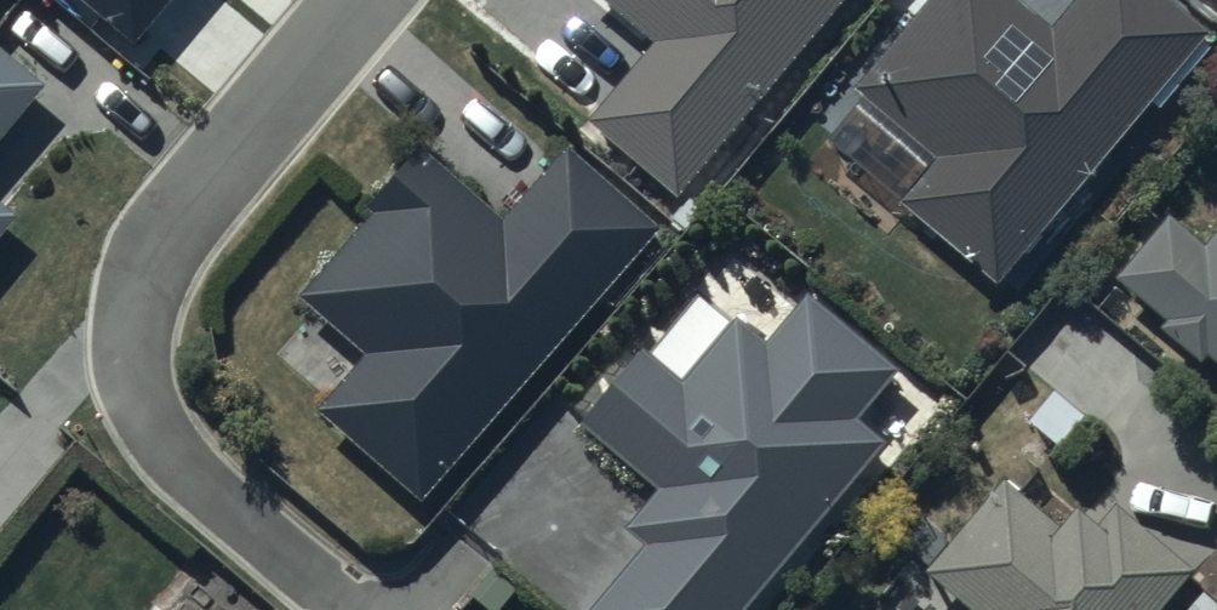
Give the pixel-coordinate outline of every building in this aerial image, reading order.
[(136,38),(167,0),(89,0),(136,38)] [(654,38),(588,114),(678,190),(841,0),(610,0),(654,38)] [(1011,0),(937,0),(855,98),(936,166),(898,211),(999,295),(1214,37),(1169,0),(1080,0),(1051,34),(1011,0)] [(49,81),(0,39),(0,138),(49,81)] [(364,347),(316,402),(421,495),(663,221),(569,140),(503,214),(420,141),(367,201),(375,208),(302,292),(364,347)] [(18,208),(0,193),(0,230),(18,208)] [(1123,291),(1171,333),(1166,340),(1209,378),(1215,370),(1216,372),(1216,253),(1213,257),(1179,227),(1123,291)] [(807,302),(767,349),(739,326),(731,335),(701,310),(652,369),(644,363),(583,437),(661,501),(628,541),(648,557),(604,609),(755,609),(887,451),(859,428),(900,378),(807,302)] [(1200,576),(1121,509),(1104,529),(1082,511),(1065,531),(1012,486),(933,579),(969,609),(1172,609),(1200,576)]
